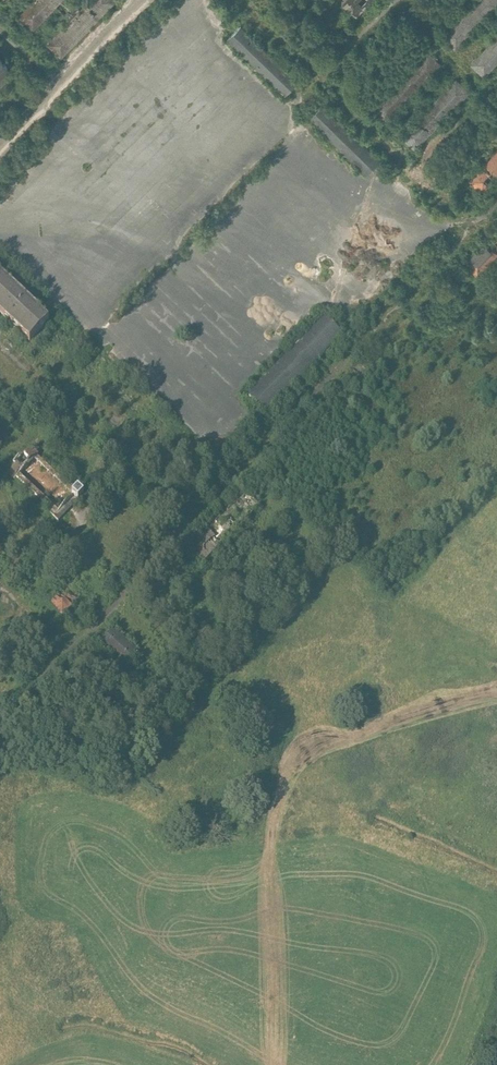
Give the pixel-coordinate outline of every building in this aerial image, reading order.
[(20,14),(34,27),(51,10),(66,22),(49,42),(63,54),(111,0),(85,0),(80,6),(74,0),(33,0),(20,14)] [(356,14),(370,0),(342,0),(356,14)] [(224,37),(282,95),(297,81),(238,23),(224,37)] [(470,64),(484,77),(496,64),(496,36),(470,64)] [(455,79),(401,135),(416,150),(471,93),(455,79)] [(305,117),(362,172),(376,157),(319,103),(305,117)] [(470,180),(483,192),(496,178),(496,152),(470,180)] [(28,342),(48,321),(0,275),(0,316),(28,342)] [(318,315),(243,397),(263,415),(338,333),(318,315)] [(31,448),(8,473),(59,517),(70,505),(81,492),(35,451),(31,448)] [(207,564),(264,503),(249,490),(192,551),(207,564)] [(66,590),(52,606),(65,617),(79,602),(66,590)] [(138,653),(116,630),(101,643),(124,667),(138,653)]
